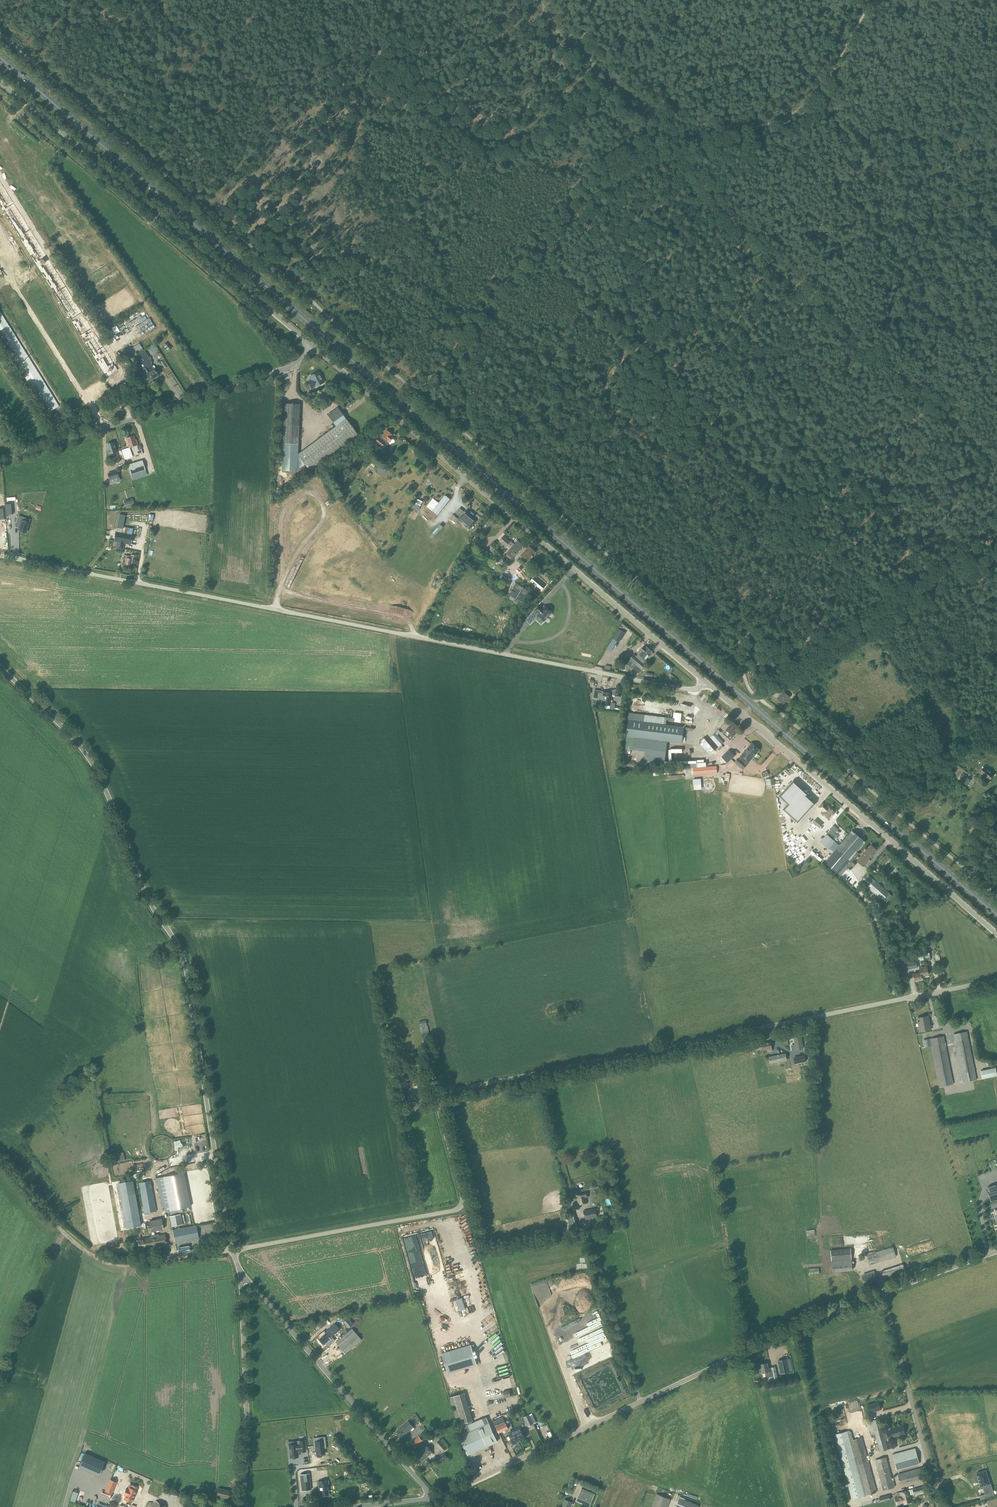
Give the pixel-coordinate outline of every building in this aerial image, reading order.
[(7,128),(17,118),(15,116),(5,126),(7,128)] [(8,329),(0,315),(0,334),(2,334),(7,342),(6,330),(8,329)] [(138,353),(143,350),(142,348),(139,343),(126,352),(129,356),(137,351),(138,353)] [(149,350),(153,355),(158,352),(154,347),(149,350)] [(140,352),(136,354),(153,380),(158,376),(154,369),(153,370),(150,364),(151,363),(150,362),(151,362),(145,352),(142,354),(140,352)] [(147,384),(153,380),(136,354),(144,366),(141,368),(144,371),(146,374),(142,377),(147,384)] [(315,387),(324,383),(319,372),(310,377),(312,380),(308,382),(311,388),(315,386),(315,387)] [(346,419),(345,419),(337,408),(327,415),(336,426),(297,455),(298,445),(300,404),(284,404),(281,470),(296,470),(297,455),(309,471),(358,435),(346,419)] [(66,422),(69,420),(63,409),(56,413),(63,424),(66,422)] [(391,436),(392,435),(387,431),(383,435),(380,433),(373,441),(381,448),(387,441),(388,442),(393,437),(391,436)] [(126,439),(129,448),(137,445),(136,440),(135,440),(134,436),(126,439)] [(356,447),(363,442),(367,439),(366,436),(354,445),(356,447)] [(110,454),(116,452),(113,442),(107,444),(110,454)] [(133,460),(130,450),(122,453),(125,463),(133,460)] [(355,467),(362,462),(358,457),(351,463),(355,467)] [(131,474),(145,470),(142,460),(128,465),(131,474)] [(111,483),(120,480),(117,471),(108,474),(111,483)] [(449,500),(437,515),(438,515),(450,499),(445,495),(444,496),(449,500)] [(465,512),(459,519),(470,529),(476,521),(465,512)] [(22,517),(18,529),(27,531),(30,520),(22,517)] [(455,528),(459,523),(452,517),(449,521),(452,523),(451,525),(455,528)] [(132,536),(122,534),(123,529),(117,528),(114,541),(117,542),(116,548),(123,550),(124,543),(131,544),(132,536)] [(514,545),(510,542),(510,541),(504,536),(502,538),(514,549),(513,550),(517,553),(523,546),(517,541),(514,545)] [(512,559),(517,553),(513,550),(514,549),(502,538),(499,542),(506,547),(505,547),(509,550),(507,554),(512,559)] [(528,561),(536,552),(529,546),(521,556),(528,561)] [(130,567),(131,559),(123,558),(122,565),(125,566),(130,567)] [(522,603),(530,591),(516,583),(509,595),(511,596),(509,599),(518,604),(519,601),(522,603)] [(534,610),(525,620),(530,625),(536,618),(537,618),(537,617),(538,616),(544,621),(545,621),(546,622),(548,619),(547,618),(549,616),(550,617),(552,614),(551,613),(552,612),(545,606),(543,608),(539,605),(535,611),(534,610)] [(612,636),(618,639),(623,630),(617,627),(612,636)] [(608,644),(611,646),(615,640),(610,636),(602,647),(605,649),(608,644)] [(646,647),(645,648),(644,646),(640,651),(641,651),(636,657),(633,655),(629,660),(636,666),(649,649),(646,647)] [(643,663),(645,660),(648,657),(649,658),(653,654),(651,653),(652,652),(649,649),(636,666),(642,670),(646,665),(643,663)] [(611,655),(607,660),(608,661),(605,665),(606,667),(614,658),(611,655)] [(792,693),(797,687),(792,683),(787,688),(792,693)] [(623,686),(617,685),(616,690),(614,690),(613,690),(612,690),(612,691),(612,693),(594,690),(593,698),(602,699),(601,703),(604,704),(603,709),(608,709),(614,710),(615,706),(610,705),(612,695),(615,695),(621,696),(623,686)] [(784,704),(790,697),(783,691),(777,699),(784,704)] [(684,727),(665,724),(666,717),(628,712),(627,720),(628,720),(624,749),(645,751),(644,762),(664,765),(667,742),(682,744),(684,727)] [(730,741),(738,731),(736,729),(738,727),(732,722),(722,733),(730,741)] [(717,734),(720,732),(718,730),(711,737),(719,746),(724,743),(716,734),(717,734)] [(698,738),(708,752),(713,749),(703,734),(698,738)] [(742,755),(739,758),(735,762),(742,769),(746,764),(749,761),(751,759),(752,759),(754,757),(754,756),(756,753),(757,754),(759,751),(758,751),(759,750),(752,743),(751,744),(750,744),(748,746),(749,747),(744,751),(743,751),(742,753),(742,754),(741,755),(742,755)] [(727,764),(735,757),(729,751),(722,758),(727,764)] [(988,781),(993,775),(984,767),(979,773),(988,781)] [(967,785),(971,780),(967,777),(963,773),(959,777),(965,781),(963,783),(967,785)] [(693,790),(702,789),(701,778),(692,779),(693,790)] [(787,804),(783,809),(797,823),(815,804),(807,796),(808,794),(793,780),(778,795),(787,804)] [(834,813),(834,812),(823,802),(818,807),(820,809),(819,810),(821,811),(821,810),(823,812),(821,813),(828,819),(832,814),(833,815),(834,813)] [(813,822),(819,828),(823,824),(816,818),(813,822)] [(838,836),(835,833),(838,829),(833,825),(830,829),(831,830),(827,834),(834,840),(838,836)] [(851,864),(859,854),(857,852),(865,842),(852,830),(836,849),(840,852),(839,853),(846,863),(849,861),(851,864)] [(827,834),(820,841),(830,850),(833,846),(836,843),(834,840),(827,834)] [(877,850),(871,845),(867,850),(866,850),(858,860),(857,861),(863,866),(864,865),(865,866),(873,856),(873,855),(877,850)] [(874,859),(878,862),(884,854),(880,851),(874,859)] [(817,877),(820,882),(842,869),(839,863),(817,877)] [(889,893),(867,874),(860,882),(869,890),(867,892),(877,901),(880,898),(882,900),(889,893)] [(916,961),(901,965),(902,971),(918,968),(916,961)] [(921,972),(921,976),(928,974),(927,967),(920,968),(921,972)] [(921,976),(921,972),(920,968),(920,972),(913,974),(915,981),(922,979),(921,976)] [(920,1026),(920,1031),(930,1029),(927,1016),(916,1018),(918,1027),(920,1026)] [(421,1028),(420,1028),(423,1039),(430,1037),(429,1033),(428,1027),(426,1027),(426,1025),(427,1025),(426,1020),(419,1021),(420,1026),(421,1026),(421,1028)] [(963,1083),(977,1080),(967,1031),(953,1034),(963,1083)] [(796,1044),(792,1045),(793,1049),(803,1047),(802,1036),(795,1037),(796,1044)] [(954,1084),(944,1036),(923,1040),(924,1048),(931,1046),(939,1087),(954,1084)] [(770,1042),(762,1043),(764,1050),(767,1049),(768,1052),(772,1051),(770,1042)] [(420,1063),(418,1052),(408,1054),(410,1065),(420,1063)] [(784,1061),(787,1060),(785,1053),(769,1056),(770,1064),(780,1062),(784,1061)] [(979,1067),(981,1076),(996,1072),(994,1064),(979,1067)] [(405,1089),(404,1089),(402,1079),(406,1078),(406,1079),(415,1077),(414,1072),(405,1074),(400,1074),(401,1080),(399,1080),(401,1087),(400,1087),(401,1090),(402,1090),(404,1102),(407,1101),(405,1089)] [(609,1172),(606,1172),(606,1169),(599,1170),(600,1179),(601,1178),(610,1177),(609,1172)] [(191,1206),(184,1172),(162,1177),(169,1211),(191,1206)] [(133,1180),(118,1182),(126,1228),(142,1225),(133,1180)] [(144,1213),(156,1211),(151,1180),(139,1182),(144,1213)] [(988,1192),(991,1201),(996,1199),(996,1189),(988,1192)] [(588,1192),(577,1195),(579,1204),(587,1203),(586,1197),(588,1197),(588,1192)] [(595,1208),(583,1210),(586,1219),(587,1219),(596,1217),(598,1217),(595,1208)] [(574,1212),(566,1214),(571,1234),(579,1232),(574,1212)] [(170,1216),(172,1226),(183,1224),(181,1214),(170,1216)] [(150,1221),(152,1232),(164,1229),(162,1218),(150,1221)] [(175,1243),(199,1239),(197,1225),(173,1230),(175,1243)] [(138,1239),(140,1249),(166,1244),(164,1234),(138,1239)] [(893,1246),(867,1255),(870,1265),(896,1256),(893,1246)] [(851,1248),(831,1250),(832,1272),(852,1270),(851,1248)] [(902,1262),(881,1269),(883,1277),(905,1271),(902,1262)] [(856,1269),(853,1274),(860,1279),(863,1273),(856,1269)] [(875,1272),(862,1276),(865,1285),(877,1282),(875,1272)] [(348,1317),(343,1321),(348,1328),(353,1323),(348,1317)] [(324,1318),(317,1323),(321,1328),(327,1322),(324,1318)] [(335,1324),(326,1331),(329,1335),(331,1338),(340,1330),(335,1324)] [(352,1329),(336,1342),(345,1354),(362,1340),(352,1329)] [(321,1336),(319,1339),(323,1344),(329,1339),(328,1337),(329,1335),(326,1331),(321,1336)] [(470,1344),(441,1353),(448,1373),(476,1365),(470,1344)] [(584,1369),(597,1364),(595,1357),(576,1365),(577,1367),(582,1365),(584,1369)] [(780,1374),(789,1372),(786,1359),(778,1361),(780,1374)] [(769,1366),(768,1367),(767,1363),(761,1364),(762,1373),(765,1372),(766,1378),(773,1376),(774,1381),(778,1380),(776,1367),(769,1368),(769,1366)] [(464,1393),(449,1397),(458,1425),(472,1420),(464,1393)] [(878,1402),(866,1405),(868,1413),(880,1409),(878,1402)] [(529,1415),(524,1417),(528,1427),(533,1424),(529,1415)] [(487,1417),(460,1429),(462,1435),(489,1422),(487,1417)] [(493,1421),(499,1433),(508,1429),(502,1417),(493,1421)] [(871,1421),(868,1422),(871,1435),(873,1435),(874,1439),(876,1438),(880,1452),(888,1450),(885,1440),(888,1440),(886,1433),(884,1434),(880,1418),(871,1421)] [(408,1421),(396,1432),(401,1438),(413,1427),(408,1421)] [(489,1422),(462,1435),(459,1436),(468,1456),(498,1442),(489,1422)] [(891,1432),(887,1433),(888,1439),(893,1438),(893,1437),(905,1434),(903,1426),(890,1429),(891,1432)] [(521,1430),(519,1431),(517,1428),(514,1430),(519,1441),(525,1439),(521,1430)] [(519,1441),(514,1430),(511,1432),(512,1433),(509,1435),(509,1436),(510,1436),(513,1444),(519,1441)] [(849,1431),(834,1435),(852,1499),(877,1492),(862,1438),(854,1440),(852,1432),(849,1431)] [(421,1434),(412,1442),(416,1447),(425,1439),(421,1434)] [(298,1440),(289,1441),(291,1453),(299,1452),(299,1447),(301,1447),(306,1447),(305,1436),(300,1436),(300,1440),(298,1440)] [(323,1437),(314,1438),(316,1450),(324,1449),(324,1444),(325,1444),(325,1440),(323,1440),(323,1437)] [(442,1438),(440,1440),(447,1448),(449,1446),(442,1438)] [(440,1440),(436,1444),(442,1452),(447,1448),(440,1440)] [(426,1445),(415,1454),(422,1462),(433,1452),(426,1445)] [(915,1448),(892,1455),(897,1470),(920,1464),(915,1448)] [(85,1453),(79,1467),(99,1475),(105,1462),(85,1453)] [(445,1453),(437,1458),(439,1462),(447,1458),(445,1453)] [(887,1457),(875,1460),(883,1491),(895,1488),(887,1457)] [(923,1477),(920,1468),(898,1474),(900,1484),(923,1477)] [(990,1484),(985,1470),(977,1473),(981,1486),(984,1485),(984,1488),(983,1488),(985,1494),(989,1493),(987,1487),(986,1485),(990,1484)] [(310,1473),(301,1474),(303,1491),(312,1490),(310,1473)] [(116,1482),(110,1480),(105,1491),(112,1493),(116,1482)] [(328,1481),(318,1482),(319,1493),(320,1493),(320,1495),(329,1495),(328,1489),(329,1489),(328,1481)] [(128,1487),(125,1493),(127,1494),(126,1498),(133,1501),(137,1489),(138,1486),(134,1484),(134,1485),(131,1484),(130,1488),(128,1487)] [(923,1486),(912,1489),(914,1495),(921,1492),(922,1495),(925,1494),(924,1492),(925,1492),(923,1486)] [(162,1495),(177,1499),(178,1492),(163,1488),(162,1495)] [(230,1491),(218,1488),(217,1496),(228,1498),(230,1491)] [(119,1501),(122,1490),(116,1489),(113,1499),(119,1501)] [(901,1496),(895,1498),(897,1505),(903,1504),(912,1502),(909,1490),(900,1493),(901,1496)] [(652,1506),(668,1506),(671,1499),(670,1499),(659,1495),(657,1494),(652,1506)] [(677,1506),(698,1506),(699,1505),(680,1498),(677,1506)]
